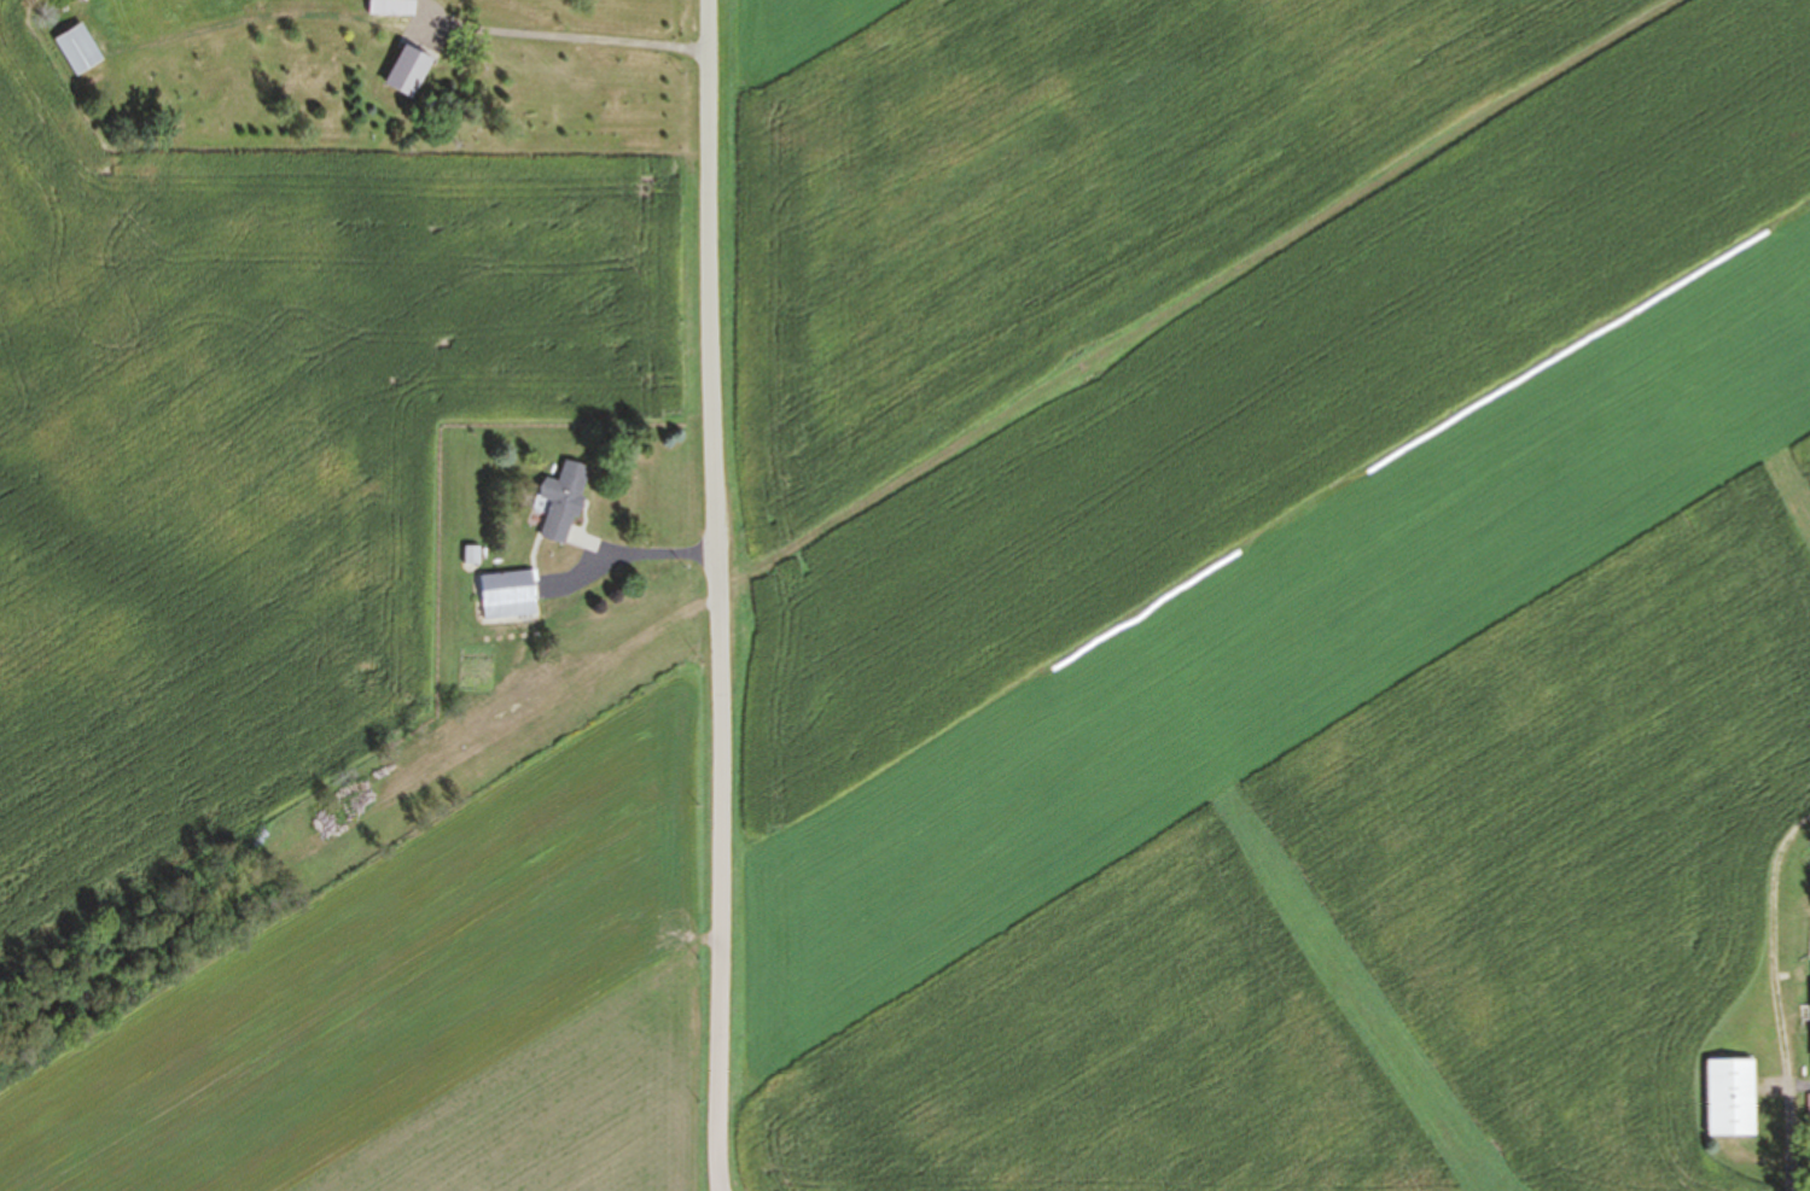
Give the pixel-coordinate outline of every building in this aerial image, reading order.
[(367,16),(418,16),(418,0),(367,0),(367,16)] [(437,59),(407,42),(383,84),(413,101),(437,59)] [(531,537),(559,545),(581,467),(556,460),(550,481),(535,477),(529,497),(542,500),(531,537)] [(471,574),(473,619),(531,616),(528,571),(471,574)] [(1745,1059),(1695,1059),(1694,1135),(1744,1136),(1745,1059)]
